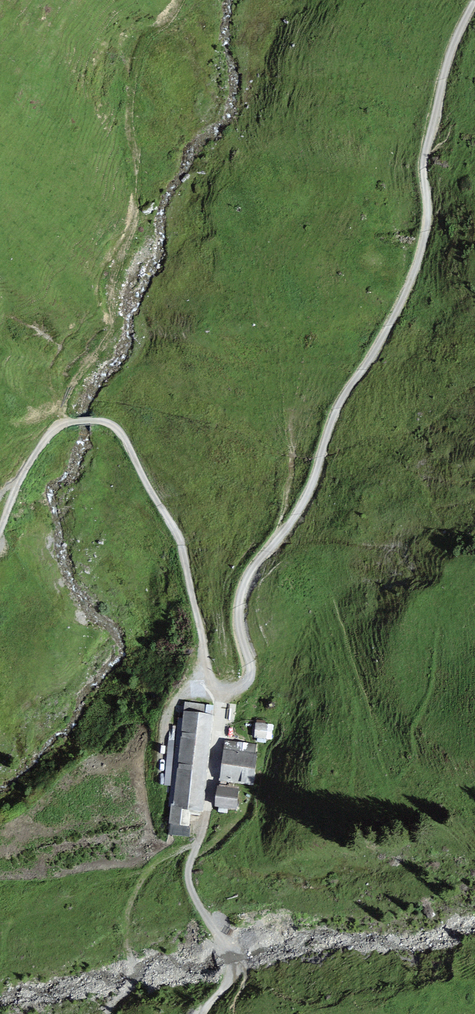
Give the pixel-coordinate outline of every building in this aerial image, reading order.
[(214,705),(184,702),(174,803),(171,803),(168,835),(188,837),(190,814),(203,815),(214,705)] [(273,724),(256,722),(254,738),(257,738),(257,742),(266,743),(267,739),(271,740),(273,724)] [(256,744),(225,740),(220,781),(254,785),(257,754),(254,753),(256,744)] [(239,788),(217,785),(215,806),(237,809),(239,788)]
